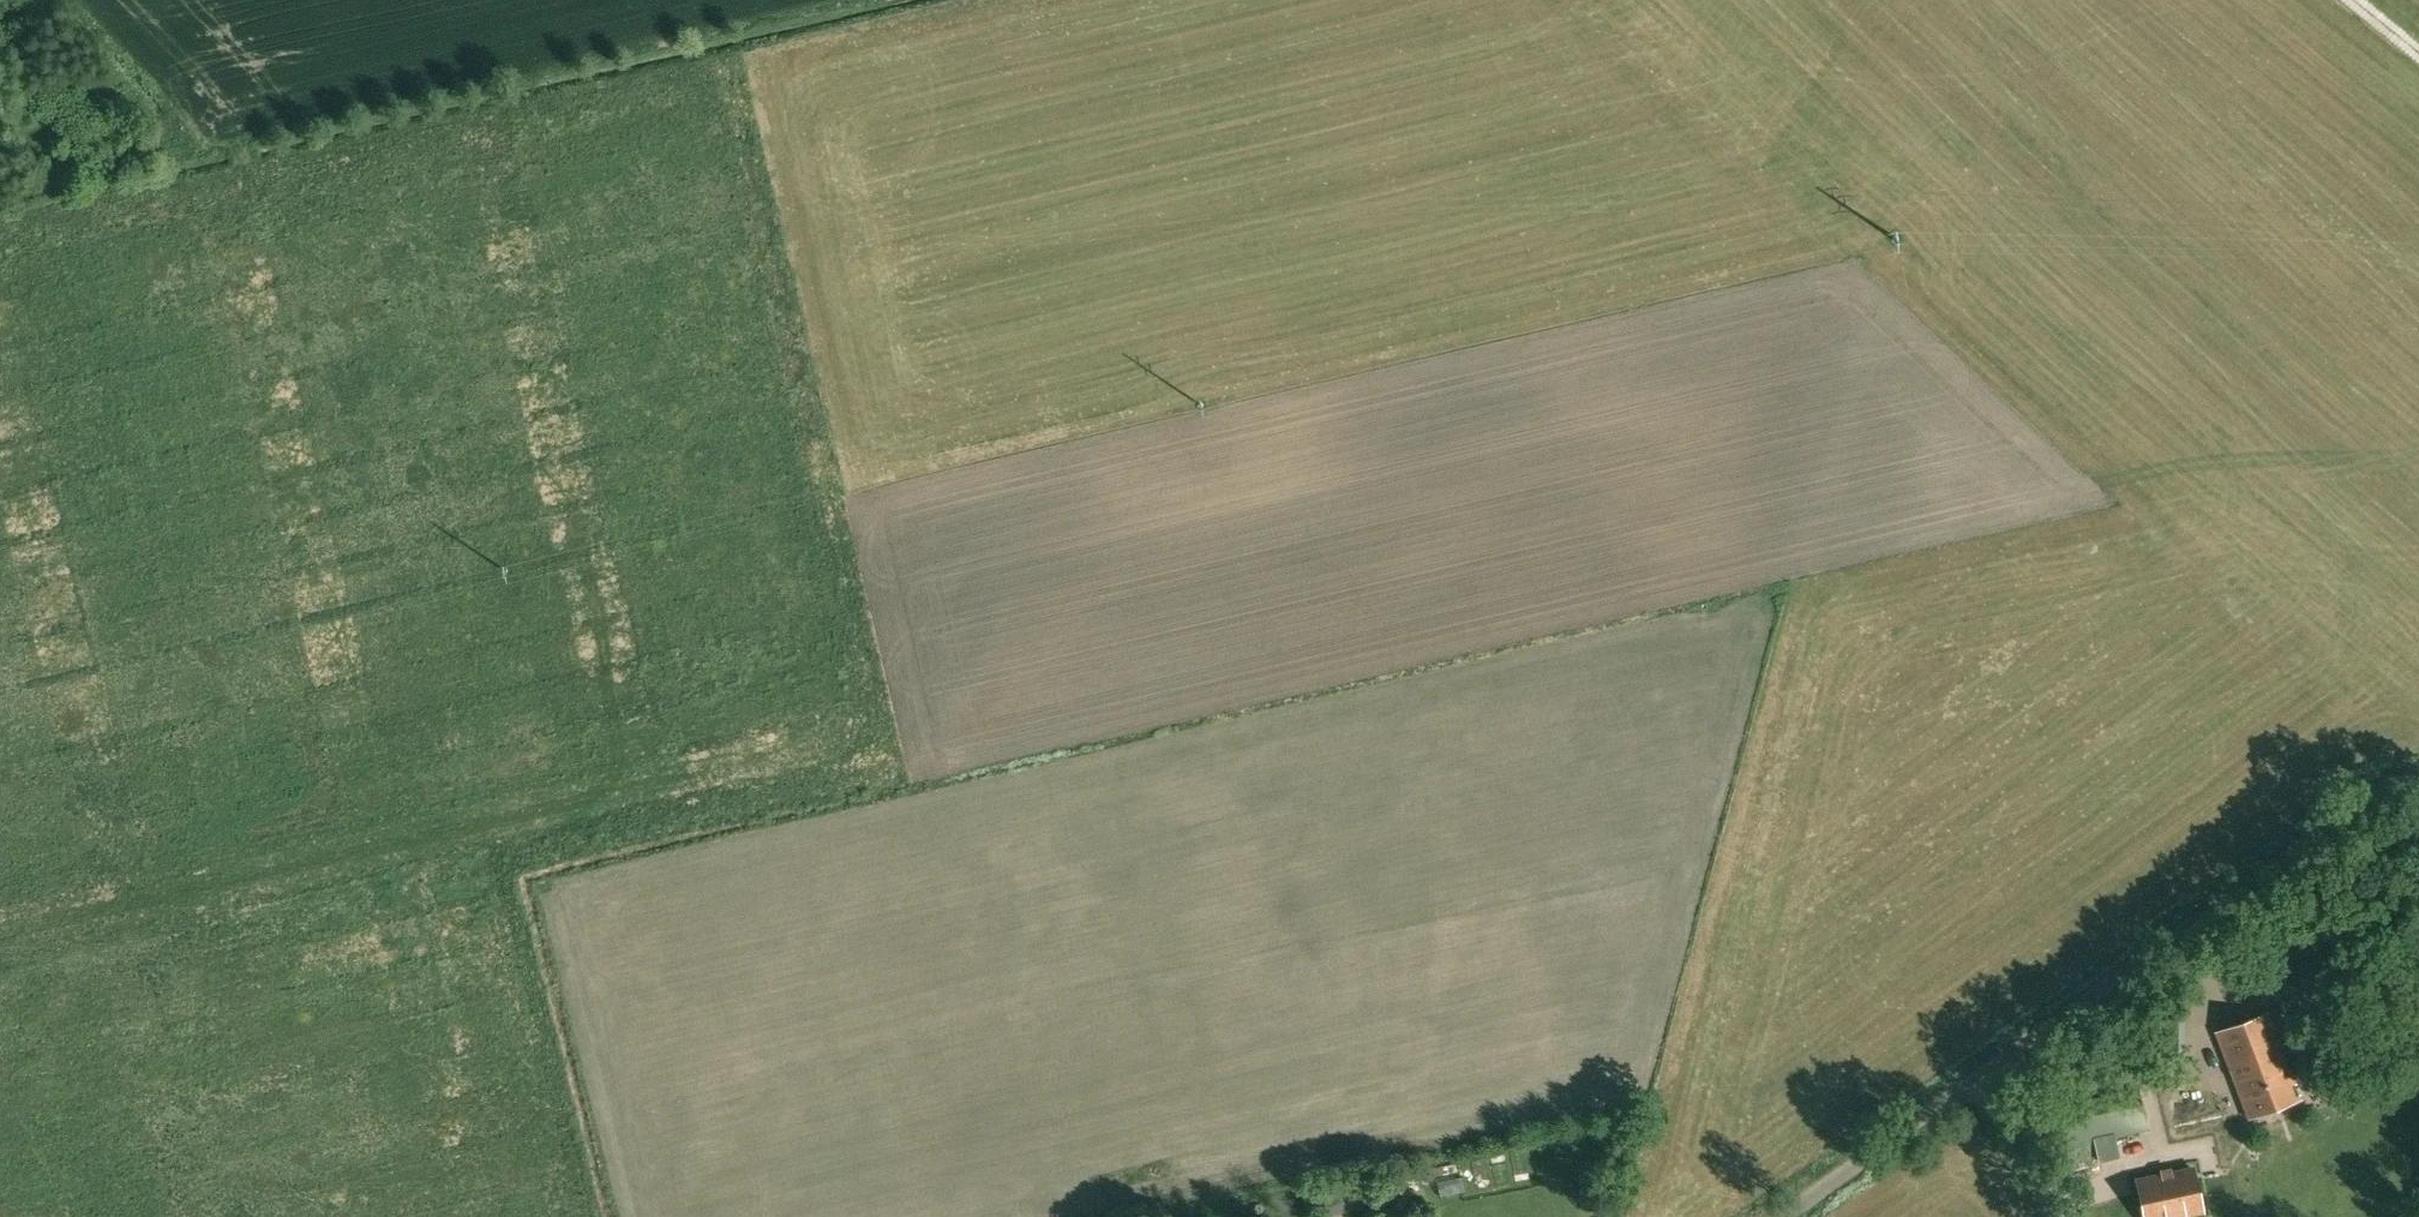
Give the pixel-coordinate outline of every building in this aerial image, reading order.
[(2345,958),(2341,949),(2296,968),(2316,1015),(2332,1008),(2335,1015),(2364,1003),(2352,976),(2362,972),(2354,954),(2345,958)] [(2249,1119),(2301,1099),(2268,1012),(2216,1032),(2249,1119)] [(2154,1019),(2154,1060),(2180,1060),(2180,1019),(2154,1019)] [(2060,1149),(2146,1131),(2138,1092),(2052,1110),(2060,1149)] [(2150,1190),(2155,1216),(2214,1216),(2207,1180),(2150,1190)]
